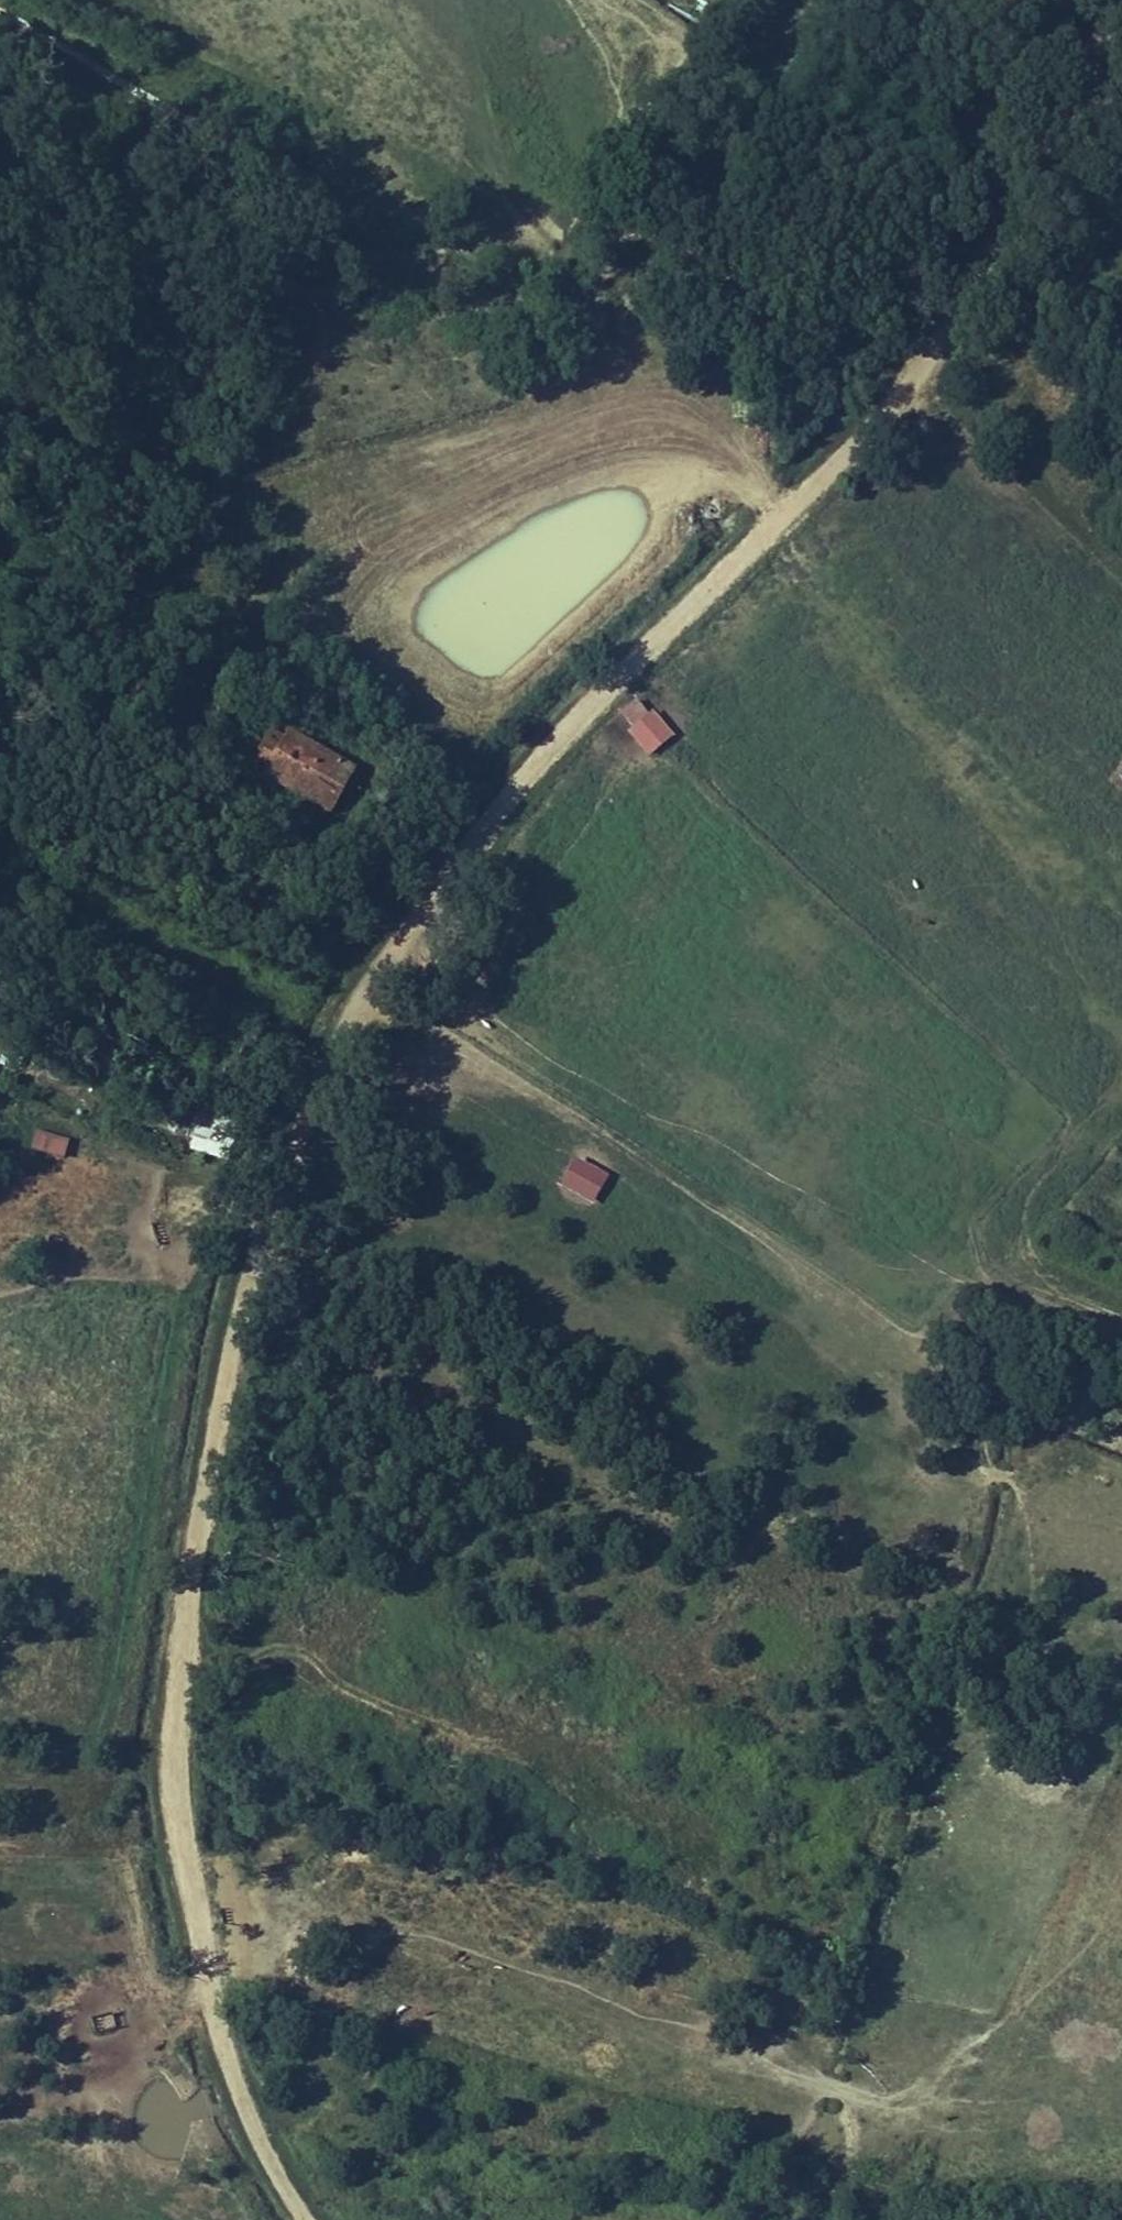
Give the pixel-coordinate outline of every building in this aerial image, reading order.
[(606,714),(626,735),(647,715),(627,694),(606,714)] [(254,789),(320,825),(337,796),(349,802),(356,789),(293,753),(287,763),(272,756),(254,789)] [(337,796),(320,825),(334,832),(349,802),(337,796)] [(27,1149),(61,1160),(67,1140),(34,1129),(27,1149)] [(198,1149),(193,1161),(207,1167),(211,1154),(198,1149)]
